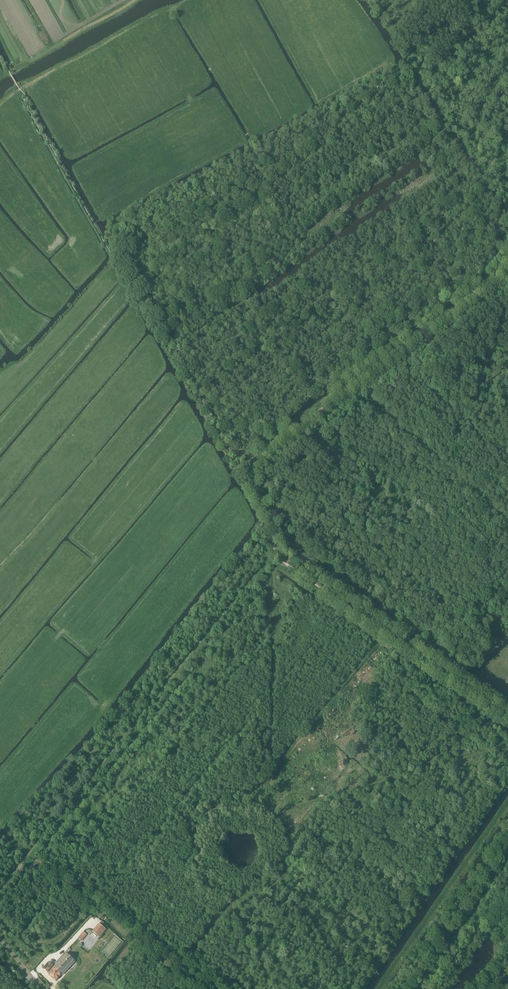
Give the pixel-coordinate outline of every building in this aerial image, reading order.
[(99,937),(105,929),(99,924),(93,932),(99,937)] [(74,960),(67,953),(65,955),(49,973),(56,980),(72,962),(74,960)] [(50,962),(44,969),(47,972),(53,965),(50,962)]
